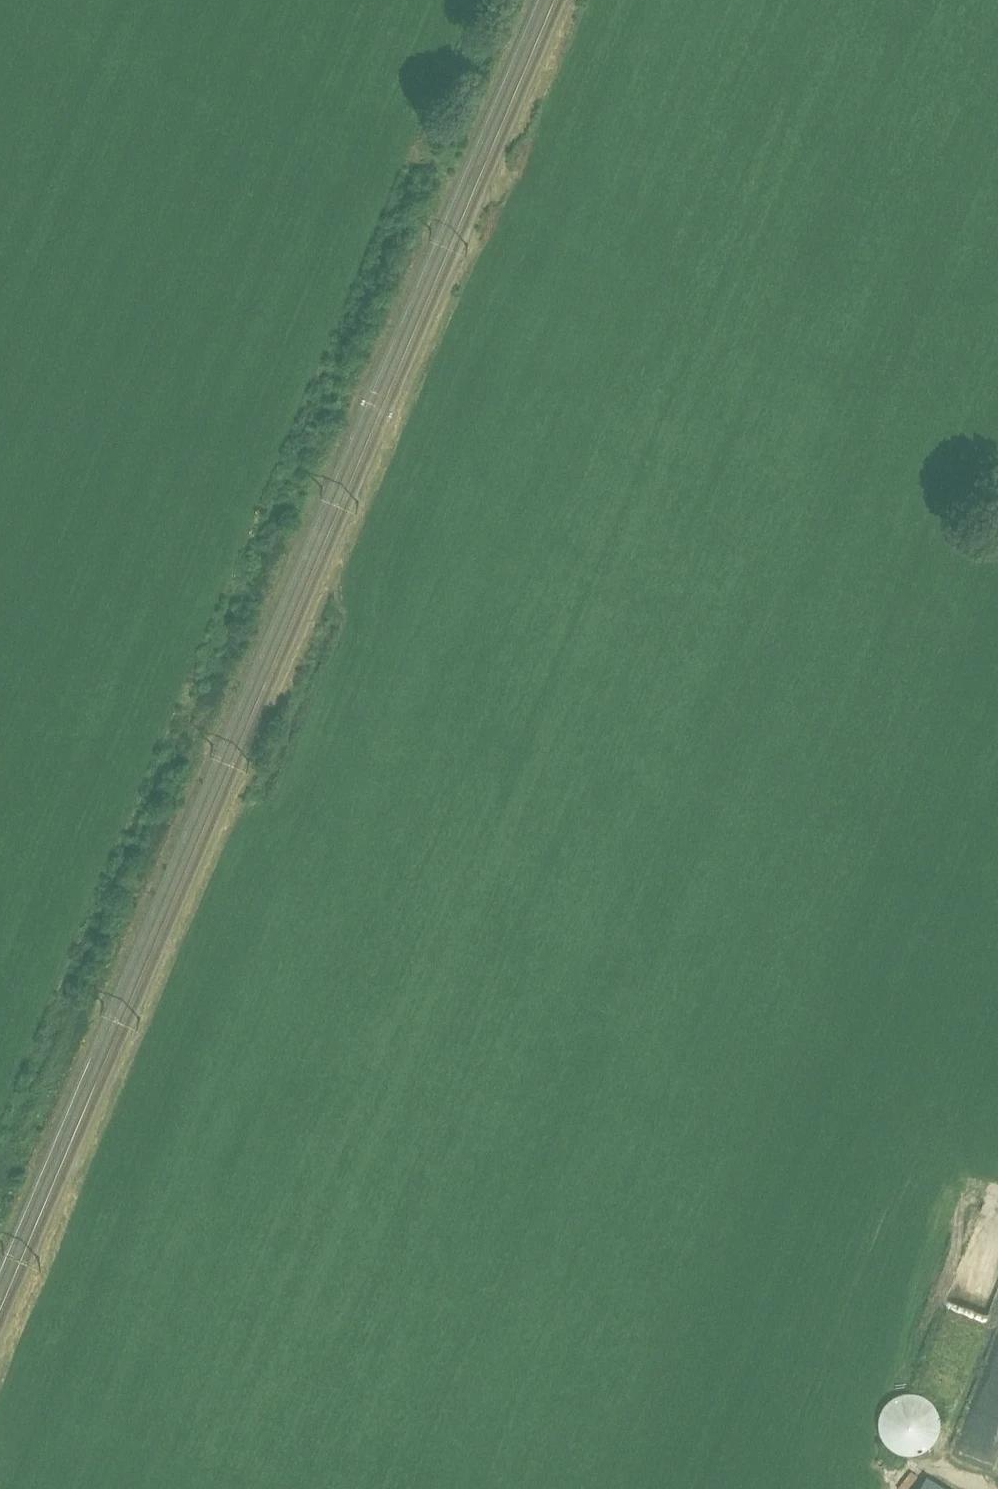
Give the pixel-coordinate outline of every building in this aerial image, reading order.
[(901,1453),(905,1453),(913,1453),(919,1452),(923,1450),(928,1446),(934,1440),(938,1434),(939,1429),(940,1425),(940,1421),(940,1417),(939,1412),(938,1409),(936,1407),(935,1405),(933,1403),(932,1401),(930,1399),(927,1397),(925,1396),(923,1395),(920,1394),(918,1393),(915,1392),(913,1392),(910,1392),(907,1392),(905,1392),(902,1393),(900,1393),(897,1394),(895,1395),(893,1397),(890,1398),(888,1400),(887,1402),(885,1404),(883,1406),(880,1413),(878,1419),(878,1425),(879,1432),(881,1437),(886,1443),(891,1447),(896,1451),(901,1453)] [(927,1474),(918,1488),(952,1488),(927,1474)]
